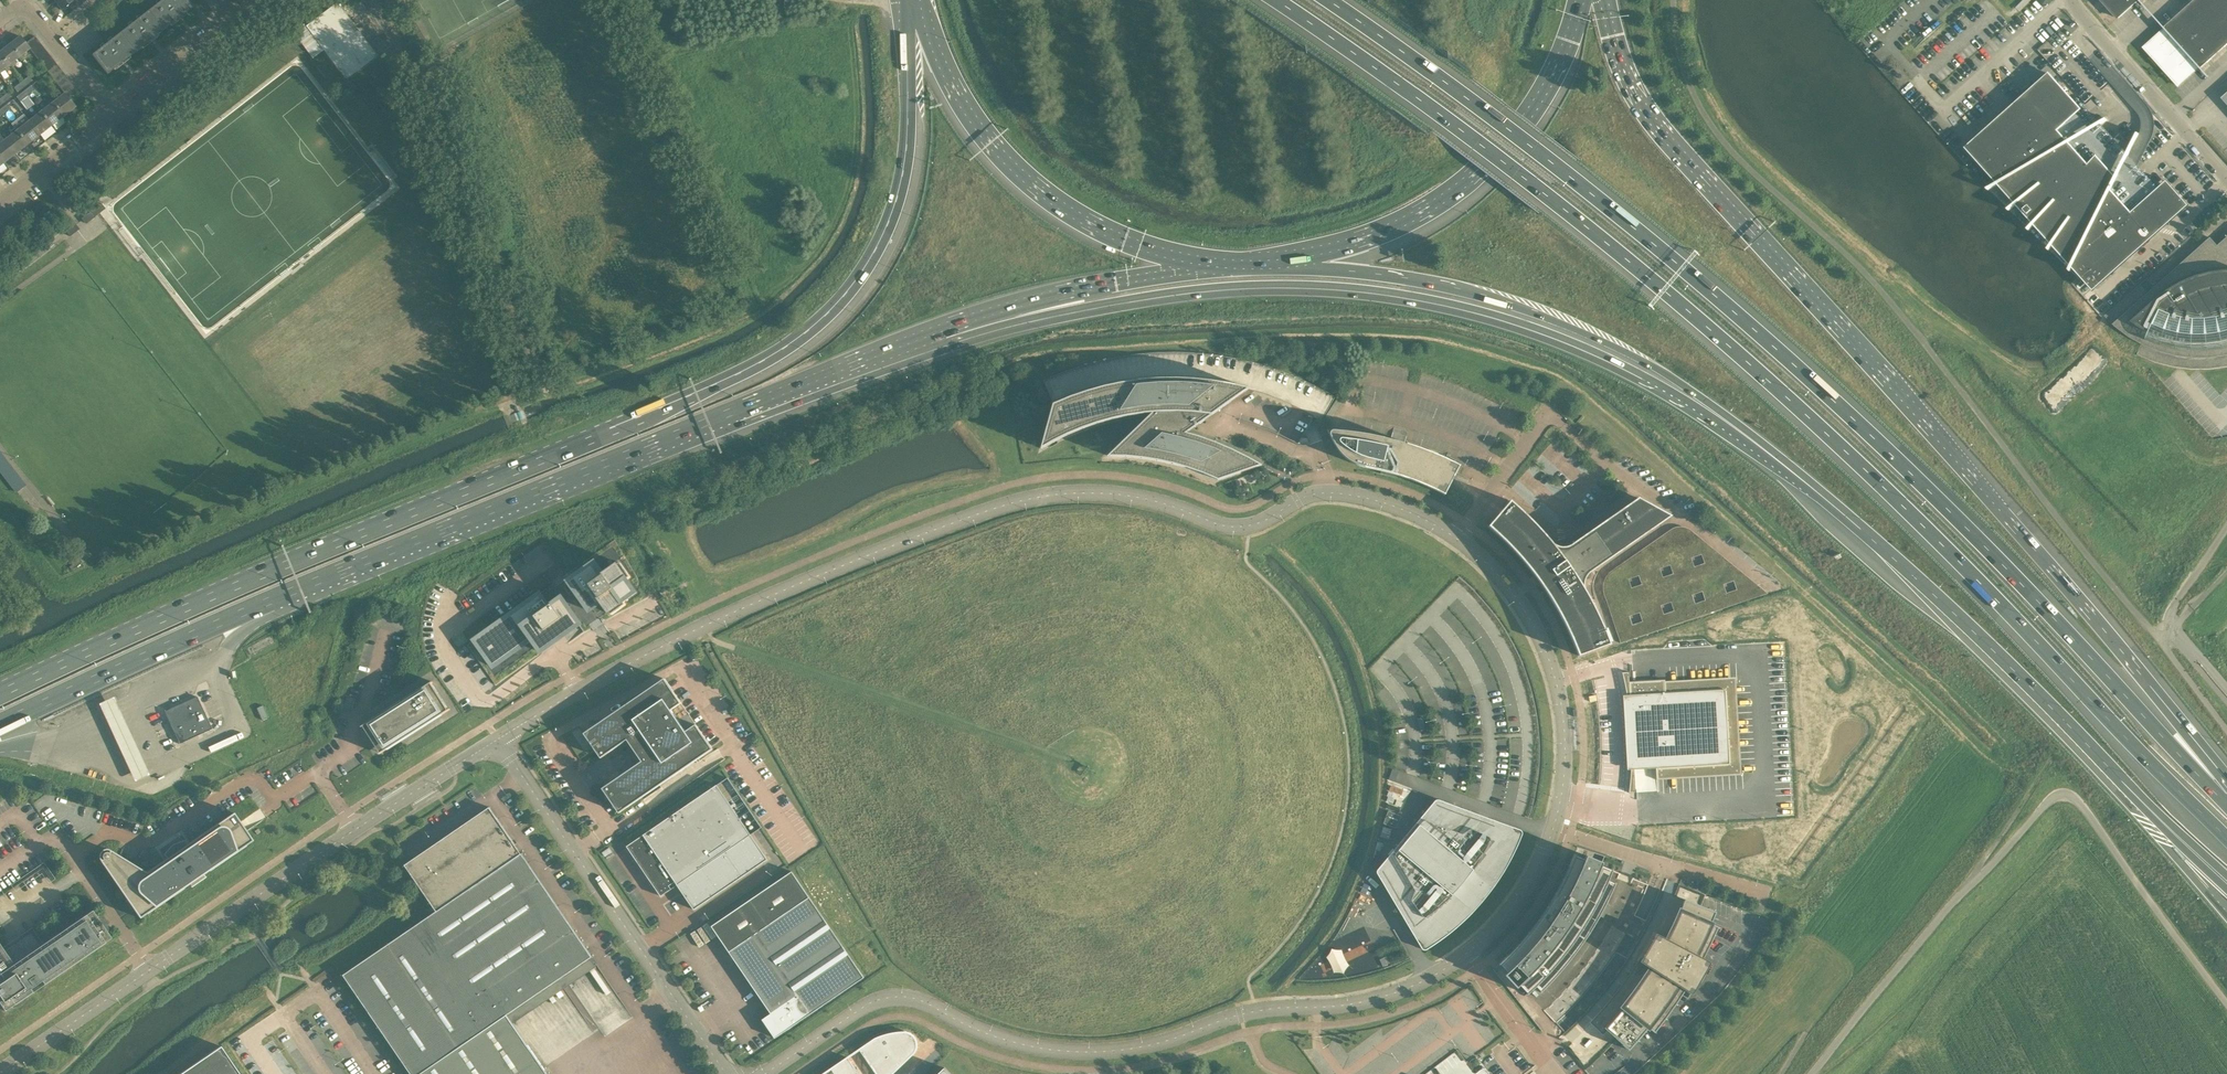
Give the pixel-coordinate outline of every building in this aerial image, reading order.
[(61,10),(73,0),(53,0),(61,10)] [(154,7),(148,11),(163,30),(192,8),(186,0),(162,0),(154,7)] [(2138,0),(2102,0),(2118,18),(2138,1),(2138,0)] [(2189,5),(2208,25),(2216,17),(2201,0),(2195,0),(2189,5)] [(2216,17),(2225,10),(2216,0),(2201,0),(2216,17)] [(2225,10),(2226,8),(2226,0),(2216,0),(2225,10)] [(69,5),(73,10),(79,6),(75,1),(69,5)] [(796,2),(785,1),(784,8),(796,9),(796,2)] [(336,2),(305,26),(345,79),(377,56),(336,2)] [(2189,5),(2181,12),(2199,33),(2208,25),(2189,5)] [(2216,17),(2226,29),(2226,12),(2225,10),(2216,17)] [(135,52),(163,30),(148,11),(120,33),(135,52)] [(2199,33),(2181,12),(2172,20),(2191,41),(2199,33)] [(2208,25),(2226,46),(2226,45),(2226,29),(2216,17),(2208,25)] [(2164,28),(2182,48),(2191,41),(2172,20),(2164,28)] [(2164,28),(2161,24),(2160,25),(2164,29),(2144,47),(2179,86),(2199,68),(2202,71),(2203,71),(2201,68),(2200,69),(2182,48),(2164,28)] [(2226,46),(2208,25),(2199,33),(2217,53),(2226,46)] [(107,74),(135,52),(120,33),(92,55),(107,74)] [(2199,33),(2191,41),(2209,61),(2217,53),(2199,33)] [(23,54),(29,49),(30,49),(30,48),(25,43),(20,35),(9,44),(19,57),(18,57),(21,60),(25,57),(23,54)] [(30,48),(39,41),(34,36),(25,43),(30,48)] [(30,49),(29,49),(33,54),(43,47),(39,41),(30,48),(30,49)] [(2209,61),(2191,41),(2182,48),(2200,69),(2201,68),(2209,61)] [(11,68),(15,65),(12,62),(18,57),(19,57),(9,44),(0,51),(0,54),(11,68)] [(43,47),(33,54),(37,59),(47,52),(43,47)] [(47,52),(37,59),(42,64),(51,57),(47,52)] [(0,54),(0,72),(4,68),(7,71),(11,68),(0,54)] [(51,57),(42,64),(46,70),(55,62),(51,57)] [(48,72),(52,77),(61,70),(57,65),(48,72)] [(52,77),(56,83),(65,75),(61,70),(52,77)] [(1977,137),(1965,148),(1977,161),(1981,166),(1998,185),(2016,205),(2034,225),(2052,246),(2082,279),(2093,291),(2189,206),(2167,181),(2158,188),(2138,166),(2132,159),(2105,129),(2101,124),(2084,105),(2081,108),(2049,73),(2033,87),(2030,84),(2025,89),(2027,92),(1977,137)] [(65,75),(56,83),(60,88),(69,81),(65,75)] [(24,86),(32,81),(29,76),(21,82),(24,86)] [(60,88),(64,93),(64,92),(65,93),(73,86),(69,81),(60,88)] [(17,92),(24,86),(21,82),(14,87),(17,92)] [(23,91),(27,95),(34,90),(31,85),(23,91)] [(73,86),(65,93),(69,98),(78,91),(73,86)] [(23,91),(16,97),(20,101),(27,95),(23,91)] [(4,102),(11,97),(8,92),(0,98),(4,102)] [(69,98),(65,93),(64,92),(64,93),(57,98),(55,97),(50,101),(51,102),(52,102),(63,116),(75,107),(69,98)] [(51,126),(63,116),(52,102),(51,102),(45,108),(43,106),(39,109),(51,126)] [(3,114),(11,108),(7,104),(0,109),(0,110),(3,114)] [(39,135),(51,126),(39,109),(34,113),(35,115),(28,120),(39,135)] [(15,128),(28,144),(39,135),(28,120),(21,126),(19,124),(15,128)] [(16,153),(28,144),(15,128),(10,132),(11,134),(5,139),(16,153)] [(4,163),(16,153),(5,139),(0,142),(0,158),(4,163)] [(87,222),(100,213),(105,209),(101,203),(83,217),(84,218),(82,220),(84,223),(86,221),(87,222)] [(73,225),(69,228),(66,231),(70,236),(77,231),(76,229),(78,228),(76,225),(74,226),(73,225)] [(2218,246),(2210,238),(2155,287),(2148,279),(2147,278),(2104,316),(2115,327),(2129,337),(2143,345),(2159,352),(2175,356),(2192,358),(2209,358),(2226,356),(2226,355),(2226,238),(2218,246)] [(1187,433),(1212,415),(1249,388),(1247,388),(1230,384),(1212,381),(1194,379),(1176,378),(1158,379),(1140,380),(1122,383),(1105,386),(1088,391),(1071,397),(1054,404),(1042,449),(1056,441),(1070,434),(1085,428),(1092,426),(1107,421),(1121,418),(1132,415),(1144,414),(1152,413),(1108,456),(1122,456),(1130,457),(1138,458),(1150,459),(1161,461),(1169,463),(1177,465),(1184,467),(1192,470),(1199,472),(1207,475),(1218,480),(1261,465),(1251,459),(1240,453),(1232,449),(1224,446),(1211,441),(1203,438),(1196,435),(1187,433)] [(1337,398),(1322,420),(1328,424),(1343,402),(1337,398)] [(1396,478),(1397,475),(1405,478),(1414,481),(1423,485),(1445,495),(1460,466),(1453,462),(1443,457),(1432,453),(1420,448),(1409,445),(1403,443),(1392,440),(1382,437),(1371,435),(1359,433),(1347,431),(1334,430),(1327,430),(1335,445),(1337,448),(1339,452),(1342,455),(1345,457),(1348,460),(1351,462),(1354,464),(1358,465),(1362,467),(1366,468),(1377,470),(1381,471),(1380,473),(1396,478)] [(19,481),(0,458),(0,477),(10,488),(19,481)] [(1590,573),(1658,525),(1671,516),(1639,498),(1571,545),(1569,546),(1567,546),(1564,547),(1561,547),(1558,546),(1556,545),(1553,544),(1551,542),(1546,535),(1537,526),(1527,515),(1517,506),(1511,501),(1489,526),(1494,531),(1496,533),(1507,544),(1515,551),(1520,557),(1522,560),(1525,563),(1530,569),(1535,575),(1540,583),(1548,594),(1549,595),(1550,597),(1559,612),(1566,626),(1573,641),(1579,656),(1610,644),(1605,629),(1597,612),(1591,601),(1589,597),(1586,591),(1585,589),(1584,585),(1584,582),(1585,579),(1585,578),(1586,578),(1587,579),(1588,579),(1589,579),(1590,578),(1591,577),(1591,576),(1591,575),(1591,574),(1590,573)] [(1619,644),(1765,595),(1682,530),(1595,580),(1592,588),(1593,593),(1619,644)] [(474,640),(468,644),(496,684),(541,652),(580,624),(585,631),(592,627),(602,621),(606,619),(649,596),(615,540),(564,576),(554,583),(540,593),(474,640)] [(1628,672),(1622,672),(1623,678),(1625,685),(1629,684),(1630,702),(1628,702),(1629,710),(1630,719),(1631,726),(1631,736),(1631,743),(1631,751),(1631,761),(1631,769),(1633,769),(1633,761),(1635,761),(1633,733),(1654,731),(1656,768),(1729,764),(1725,689),(1665,692),(1664,681),(1664,680),(1629,682),(1628,672)] [(713,749),(665,678),(584,733),(601,758),(627,740),(642,761),(603,788),(619,813),(713,749)] [(432,681),(370,721),(362,726),(363,727),(364,726),(380,752),(379,753),(380,754),(450,709),(450,708),(448,709),(432,683),(433,682),(432,681)] [(195,696),(165,710),(164,711),(164,712),(178,743),(179,743),(179,744),(180,744),(211,730),(212,729),(212,728),(198,697),(197,697),(197,696),(196,696),(195,696)] [(144,776),(108,699),(94,706),(126,770),(131,782),(144,776)] [(267,717),(262,705),(256,708),(262,719),(267,717)] [(1398,771),(1392,769),(1388,779),(1394,782),(1398,771)] [(768,859),(751,835),(717,785),(627,846),(661,896),(672,889),(669,885),(675,882),(677,885),(694,909),(768,859)] [(1377,873),(1422,948),(1422,949),(1423,949),(1424,949),(1424,950),(1425,950),(1426,949),(1427,949),(1462,921),(1492,889),(1509,863),(1522,834),(1522,833),(1522,832),(1522,831),(1521,831),(1521,830),(1438,799),(1437,799),(1436,800),(1377,870),(1377,871),(1377,872),(1377,873)] [(405,865),(437,911),(344,975),(411,1073),(548,1073),(513,1023),(598,965),(490,807),(405,865)] [(1388,811),(1383,824),(1396,829),(1401,816),(1388,811)] [(99,855),(99,856),(99,857),(100,858),(100,859),(99,860),(104,866),(106,869),(120,890),(139,918),(189,884),(190,887),(205,877),(203,874),(252,840),(246,831),(240,822),(233,812),(189,842),(186,844),(185,845),(184,841),(175,844),(175,843),(174,843),(173,843),(172,843),(171,843),(170,844),(170,845),(170,846),(170,847),(165,854),(168,857),(167,858),(164,860),(146,872),(119,855),(116,853),(109,849),(109,850),(108,850),(107,850),(106,849),(105,849),(105,850),(104,850),(103,850),(102,850),(102,851),(101,851),(101,852),(100,852),(100,853),(99,854),(99,855)] [(1500,964),(1507,972),(1504,974),(1517,987),(1520,985),(1527,992),(1526,993),(1527,994),(1536,986),(1540,990),(1540,991),(1541,992),(1549,984),(1548,982),(1553,977),(1565,963),(1576,948),(1587,933),(1596,917),(1604,903),(1609,893),(1611,894),(1616,883),(1615,882),(1614,883),(1608,880),(1612,869),(1611,869),(1601,866),(1603,862),(1586,855),(1585,859),(1575,855),(1575,854),(1574,854),(1569,866),(1564,876),(1560,885),(1550,901),(1546,909),(1540,917),(1530,930),(1524,937),(1518,944),(1510,952),(1499,964),(1500,965),(1500,964)] [(762,1019),(775,1038),(864,977),(809,897),(792,871),(712,926),(771,1013),(762,1019)] [(1716,911),(1700,905),(1685,899),(1683,903),(1681,908),(1678,915),(1676,919),(1674,924),(1671,929),(1666,938),(1656,933),(1652,940),(1649,946),(1645,953),(1642,958),(1640,956),(1637,961),(1634,966),(1629,973),(1623,982),(1619,986),(1616,991),(1613,995),(1609,999),(1602,1008),(1597,1014),(1589,1022),(1602,1035),(1607,1030),(1629,1050),(1648,1027),(1654,1032),(1659,1027),(1663,1021),(1666,1017),(1670,1011),(1674,1006),(1678,1000),(1685,990),(1692,994),(1696,988),(1702,977),(1707,968),(1710,962),(1703,958),(1708,950),(1710,944),(1714,936),(1718,926),(1711,923),(1716,911)] [(19,941),(4,951),(0,945),(0,1004),(4,1011),(32,992),(30,988),(41,980),(44,984),(111,938),(92,910),(39,946),(30,933),(19,941)] [(1332,966),(1375,950),(1369,933),(1344,943),(1345,948),(1328,955),(1330,959),(1320,963),(1324,971),(1333,967),(1332,966)] [(1386,956),(1380,959),(1383,966),(1389,963),(1386,956)] [(592,1019),(597,1012),(587,1005),(583,1012),(592,1019)] [(859,1050),(876,1073),(891,1073),(913,1053),(914,1051),(915,1050),(915,1049),(916,1048),(916,1047),(916,1045),(916,1044),(916,1043),(916,1042),(916,1041),(915,1039),(914,1038),(913,1037),(912,1036),(911,1035),(910,1034),(909,1033),(907,1032),(905,1032),(902,1032),(898,1032),(894,1033),(889,1034),(885,1035),(882,1036),(878,1037),(876,1039),(859,1050)] [(220,1046),(178,1073),(239,1073),(220,1046)] [(848,1058),(824,1073),(859,1073),(848,1058)]
